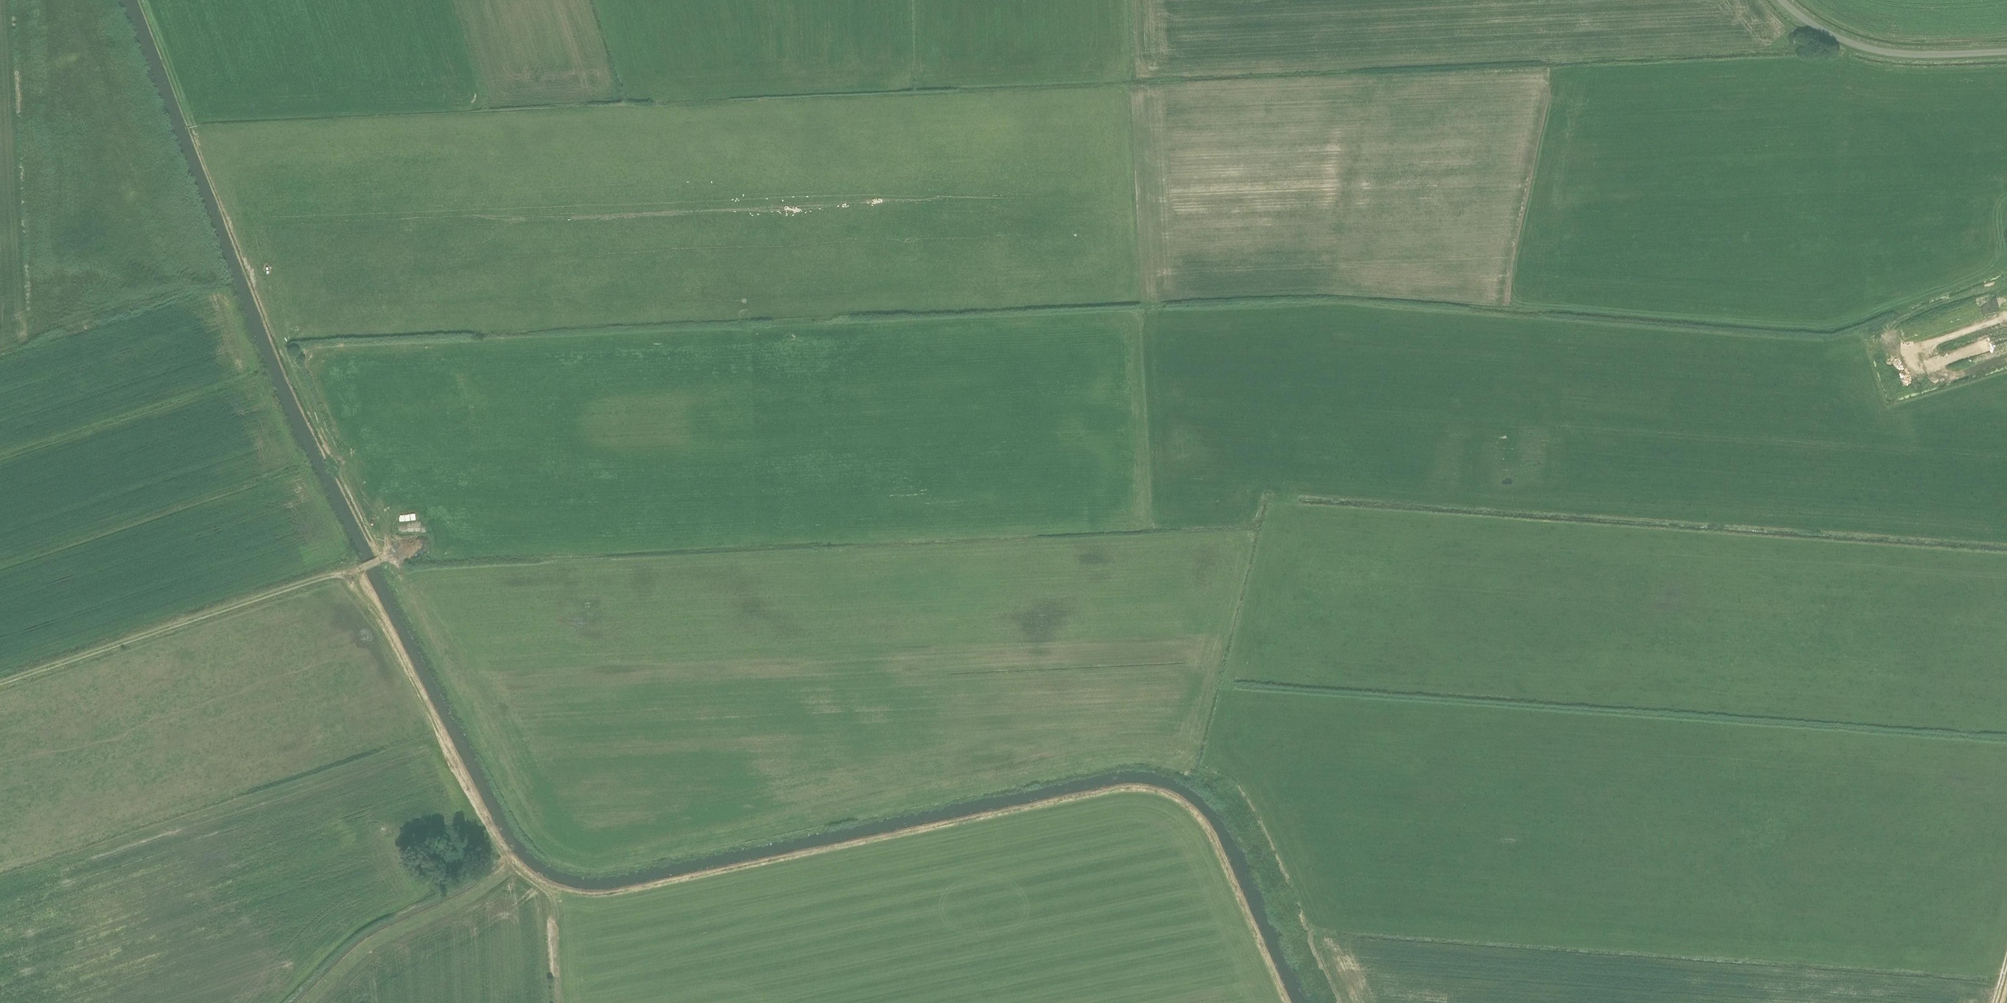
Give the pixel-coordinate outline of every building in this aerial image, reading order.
[(1884,349),(1888,363),(1900,360),(1896,345),(1884,349)]
